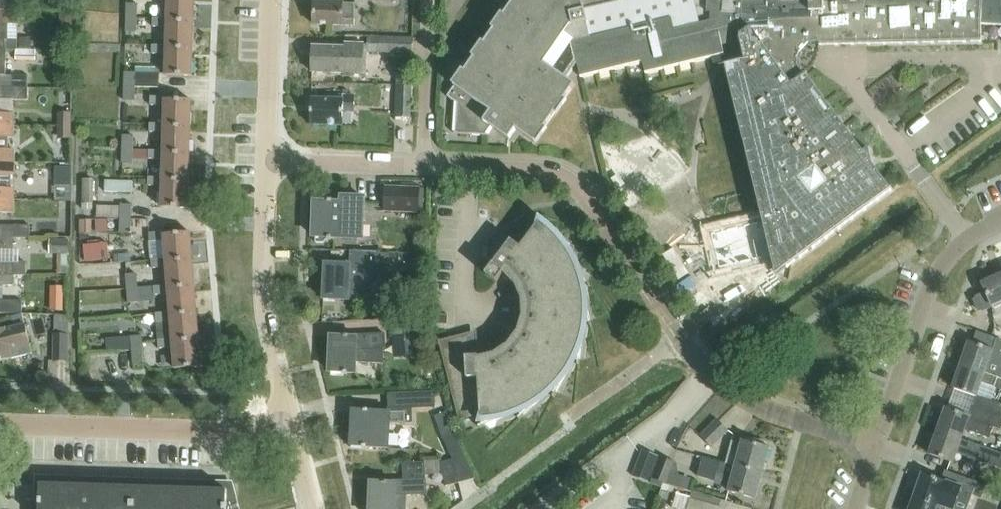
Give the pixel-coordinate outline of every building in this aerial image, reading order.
[(13,10),(13,0),(0,0),(0,10),(13,10)] [(154,0),(168,1),(168,19),(168,22),(194,23),(194,0),(154,0)] [(621,1),(616,2),(616,0),(513,0),(446,97),(456,104),(454,133),(453,133),(453,134),(486,136),(486,135),(491,128),(508,140),(515,130),(533,143),(574,85),(566,79),(576,64),(579,78),(642,63),(644,74),(723,55),(722,46),(738,42),(743,61),(724,66),(775,278),(890,192),(804,75),(818,47),(980,43),(980,26),(980,23),(1000,25),(1000,0),(624,0),(621,1)] [(355,21),(355,4),(314,3),(313,25),(343,26),(343,21),(355,21)] [(126,4),(125,18),(137,18),(137,4),(126,4)] [(17,40),(7,40),(8,25),(19,25),(20,10),(13,10),(0,10),(0,50),(6,50),(16,50),(17,40)] [(137,18),(125,18),(125,32),(136,32),(137,18)] [(168,22),(168,19),(153,19),(153,27),(167,28),(167,46),(167,49),(193,50),(194,23),(168,22)] [(413,54),(413,37),(367,36),(367,53),(413,54)] [(363,74),(363,59),(363,45),(347,45),(347,47),(313,47),(312,73),(363,74)] [(167,49),(167,46),(152,46),(152,54),(167,54),(166,76),(192,76),(193,50),(167,49)] [(6,50),(0,50),(0,87),(28,87),(28,75),(6,75),(6,50)] [(135,73),(124,73),(124,88),(135,88),(159,89),(159,73),(135,73)] [(395,118),(411,118),(411,85),(395,85),(395,118)] [(15,99),(27,99),(28,87),(0,87),(0,99),(15,99)] [(124,88),(123,102),(135,102),(135,88),(124,88)] [(324,95),(324,99),(311,99),(310,125),(342,126),(343,112),(353,113),(354,97),(324,95)] [(164,127),(190,127),(191,100),(165,100),(165,98),(151,97),(150,106),(165,106),(164,124),(164,127)] [(14,125),(14,113),(0,113),(0,125),(14,125)] [(58,113),(58,126),(71,126),(71,113),(58,113)] [(163,154),(189,155),(190,127),(164,127),(164,124),(150,124),(150,132),(164,133),(164,151),(163,154)] [(14,137),(14,125),(0,125),(0,137),(14,137)] [(58,139),(71,139),(71,126),(58,126),(58,139)] [(122,135),(122,150),(133,150),(134,135),(122,135)] [(0,150),(0,163),(15,163),(15,150),(0,150)] [(133,150),(122,150),(121,164),(133,164),(133,159),(149,159),(149,151),(133,150)] [(163,160),(163,178),(163,181),(188,182),(189,155),(163,154),(164,151),(149,151),(149,159),(163,160)] [(15,174),(15,163),(0,163),(0,174),(15,174)] [(62,164),(61,194),(74,195),(75,165),(62,164)] [(163,181),(163,178),(149,178),(148,186),(163,187),(162,208),(187,209),(188,182),(163,181)] [(93,180),(83,180),(83,204),(93,204),(93,180)] [(105,181),(105,192),(133,193),(133,181),(105,181)] [(11,199),(11,188),(0,188),(0,200),(11,200),(11,199)] [(386,212),(418,213),(419,189),(387,188),(386,212)] [(332,237),(341,238),(361,239),(363,197),(341,196),(340,202),(332,202),(332,199),(328,199),(328,202),(316,202),(315,237),(327,237),(327,240),(332,240),(332,237)] [(11,199),(11,200),(0,200),(0,212),(14,212),(14,199),(11,199)] [(120,219),(131,219),(131,205),(120,205),(120,219)] [(131,219),(120,219),(119,233),(131,233),(131,219)] [(511,241),(510,241),(507,245),(489,245),(489,240),(488,240),(487,263),(488,263),(492,266),(485,275),(496,283),(503,274),(516,283),(521,300),(522,317),(518,333),(508,346),(494,355),(479,359),(478,357),(471,358),(465,336),(439,342),(459,422),(483,421),(482,416),(495,415),(497,421),(520,411),(518,407),(529,402),(533,407),(551,390),(548,387),(557,378),(562,382),(573,359),(569,357),(574,348),(581,348),(584,323),(579,322),(581,310),(587,309),(581,285),(576,286),(574,274),(579,271),(566,250),(562,253),(555,243),(559,238),(539,223),(520,248),(511,241)] [(13,237),(13,225),(0,225),(0,237),(13,237)] [(30,225),(14,225),(13,225),(13,237),(13,238),(30,238),(30,225)] [(166,262),(193,260),(191,233),(164,235),(164,232),(149,233),(150,241),(164,240),(166,258),(166,262)] [(0,237),(0,275),(14,275),(25,275),(25,263),(19,262),(19,250),(13,250),(13,238),(13,237),(0,237)] [(68,254),(68,240),(49,239),(49,254),(68,254)] [(108,243),(84,245),(85,262),(109,260),(108,243)] [(350,250),(350,264),(325,263),(324,299),(349,300),(349,299),(356,299),(378,279),(379,252),(350,250)] [(168,288),(195,286),(193,260),(166,262),(166,258),(151,259),(152,268),(167,267),(168,285),(168,288)] [(127,289),(138,288),(137,274),(126,275),(127,289)] [(981,283),(985,294),(976,298),(976,299),(973,301),(978,311),(981,310),(982,311),(991,307),(1000,303),(1000,274),(981,283)] [(2,288),(2,286),(14,286),(14,275),(0,275),(0,288),(2,288)] [(171,315),(197,313),(195,286),(168,288),(168,285),(154,286),(154,295),(169,294),(170,312),(171,315)] [(138,288),(127,289),(128,303),(139,302),(138,288)] [(22,301),(0,300),(0,314),(22,314),(22,301)] [(173,342),(199,340),(197,313),(171,315),(170,312),(156,313),(157,321),(171,320),(172,339),(173,342)] [(54,334),(68,334),(68,316),(54,316),(54,334)] [(391,320),(393,344),(421,342),(419,318),(391,320)] [(32,353),(25,325),(0,331),(0,361),(32,353)] [(999,340),(977,332),(973,344),(968,342),(960,365),(1000,379),(1000,341),(999,340)] [(68,334),(54,334),(53,334),(53,362),(68,362),(68,334)] [(383,363),(383,349),(385,349),(384,334),(353,336),(353,338),(333,336),(331,373),(355,374),(356,362),(383,363)] [(131,351),(143,350),(142,336),(130,337),(131,351)] [(201,367),(199,340),(173,342),(172,339),(158,340),(159,349),(173,348),(175,369),(201,367)] [(144,364),(143,350),(131,351),(133,365),(144,364)] [(960,365),(951,389),(975,397),(972,408),(1000,418),(1000,405),(976,396),(980,383),(1000,390),(1000,379),(960,365)] [(434,393),(422,393),(422,408),(435,408),(434,393)] [(969,416),(945,408),(937,431),(961,439),(964,430),(989,439),(993,428),(1000,430),(1000,418),(972,408),(969,416)] [(388,450),(391,425),(412,424),(412,410),(373,410),(372,412),(353,410),(351,446),(388,450)] [(699,435),(712,448),(729,431),(716,418),(699,435)] [(988,465),(1000,470),(1000,454),(960,440),(961,439),(937,431),(928,455),(952,463),(955,454),(988,465)] [(442,437),(453,460),(459,483),(475,479),(454,432),(442,437)] [(734,466),(762,473),(769,448),(742,440),(741,444),(732,441),(725,463),(735,465),(734,466)] [(642,450),(633,476),(648,482),(657,456),(642,450)] [(652,479),(651,483),(662,487),(663,484),(667,485),(675,463),(660,457),(652,479)] [(714,480),(716,473),(728,477),(725,487),(729,489),(728,492),(755,500),(762,473),(734,466),(735,465),(725,463),(725,464),(703,457),(698,476),(714,480)] [(446,486),(459,483),(453,460),(440,463),(446,486)] [(407,495),(426,494),(425,480),(424,462),(402,463),(403,481),(391,481),(390,483),(371,482),(370,508),(406,508),(407,495)] [(913,498),(944,508),(967,508),(976,482),(966,478),(947,471),(943,481),(922,473),(913,498)] [(27,508),(84,508),(85,483),(37,482),(36,502),(28,502),(27,508)] [(133,485),(85,483),(84,508),(133,508),(133,485)] [(133,508),(181,508),(182,487),(133,485),(133,508)] [(239,508),(230,508),(230,488),(182,487),(181,508),(239,508)] [(689,499),(690,496),(677,493),(673,508),(678,508),(687,508),(689,499)] [(909,508),(944,508),(913,498),(909,508)] [(689,499),(687,508),(720,508),(720,506),(689,499)]
